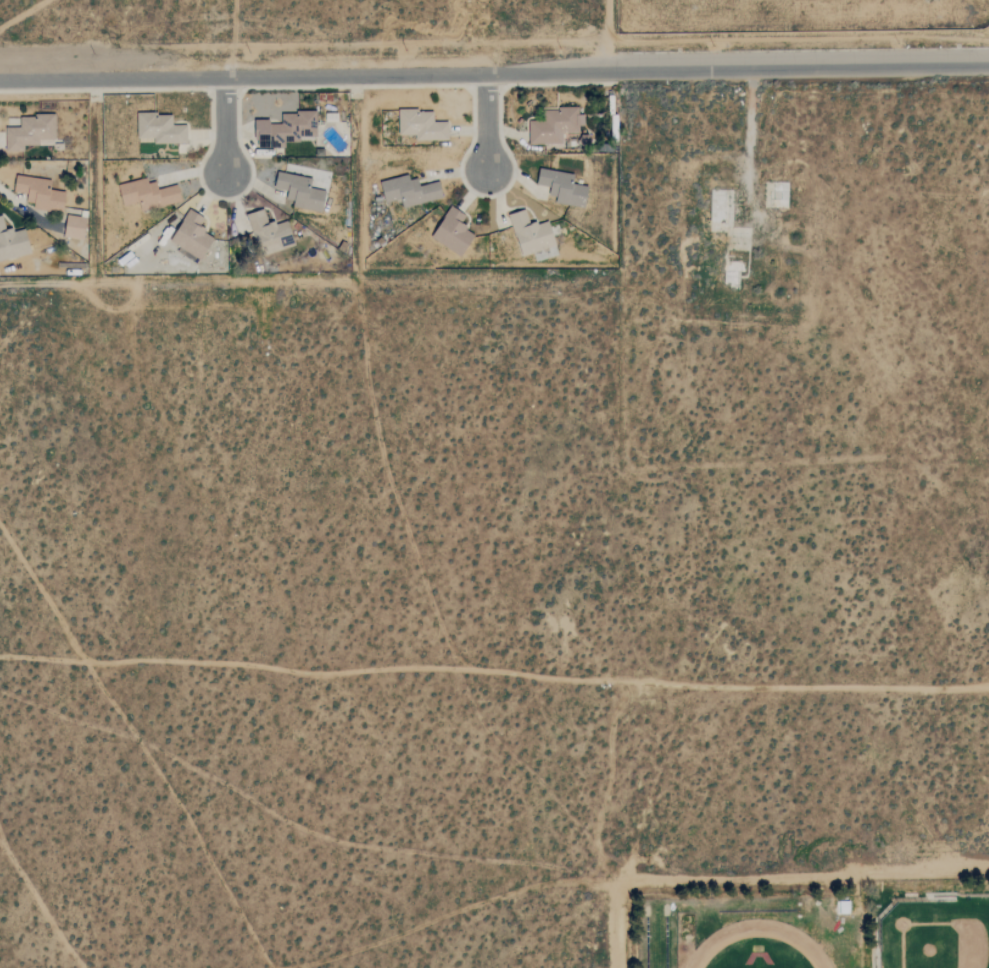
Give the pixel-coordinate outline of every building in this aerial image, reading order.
[(563,145),(562,134),(582,133),(582,115),(578,115),(578,108),(548,109),(548,121),(529,121),(529,145),(563,145)] [(449,123),(434,122),(434,112),(399,111),(398,136),(415,136),(415,140),(448,141),(449,123)] [(316,113),(282,113),(282,124),(271,125),(271,121),(256,121),(256,149),(285,148),(285,143),(300,142),(300,138),(316,138),(316,113)] [(187,144),(187,125),(172,126),(172,114),(136,114),(137,140),(153,139),(154,145),(187,144)] [(55,140),(55,116),(20,116),(20,128),(5,128),(5,152),(24,152),(24,146),(39,146),(39,140),(55,140)] [(575,175),(540,168),(537,185),(551,188),(549,196),(556,198),(556,203),(585,209),(589,187),(573,184),(575,175)] [(312,178),(277,173),(275,190),(288,192),(286,206),(323,211),(326,191),(311,189),(312,178)] [(403,208),(443,199),(439,183),(419,187),(418,179),(409,180),(408,176),(381,182),(385,203),(401,200),(403,208)] [(51,181),(16,177),(14,193),(27,195),(26,203),(34,204),(33,210),(63,214),(66,192),(50,190),(51,181)] [(181,203),(178,185),(157,190),(154,177),(118,185),(123,207),(139,203),(141,212),(181,203)] [(475,233),(460,226),(466,215),(448,207),(433,242),(464,256),(475,233)] [(205,218),(188,210),(170,244),(202,260),(214,237),(199,229),(205,218)] [(287,220),(268,226),(264,210),(248,215),(260,257),(295,247),(287,220)] [(523,258),(557,247),(548,221),(531,226),(525,210),(509,216),(523,258)] [(87,219),(68,215),(63,237),(83,241),(87,219)] [(6,233),(2,216),(0,217),(0,262),(31,254),(25,228),(6,233)]
